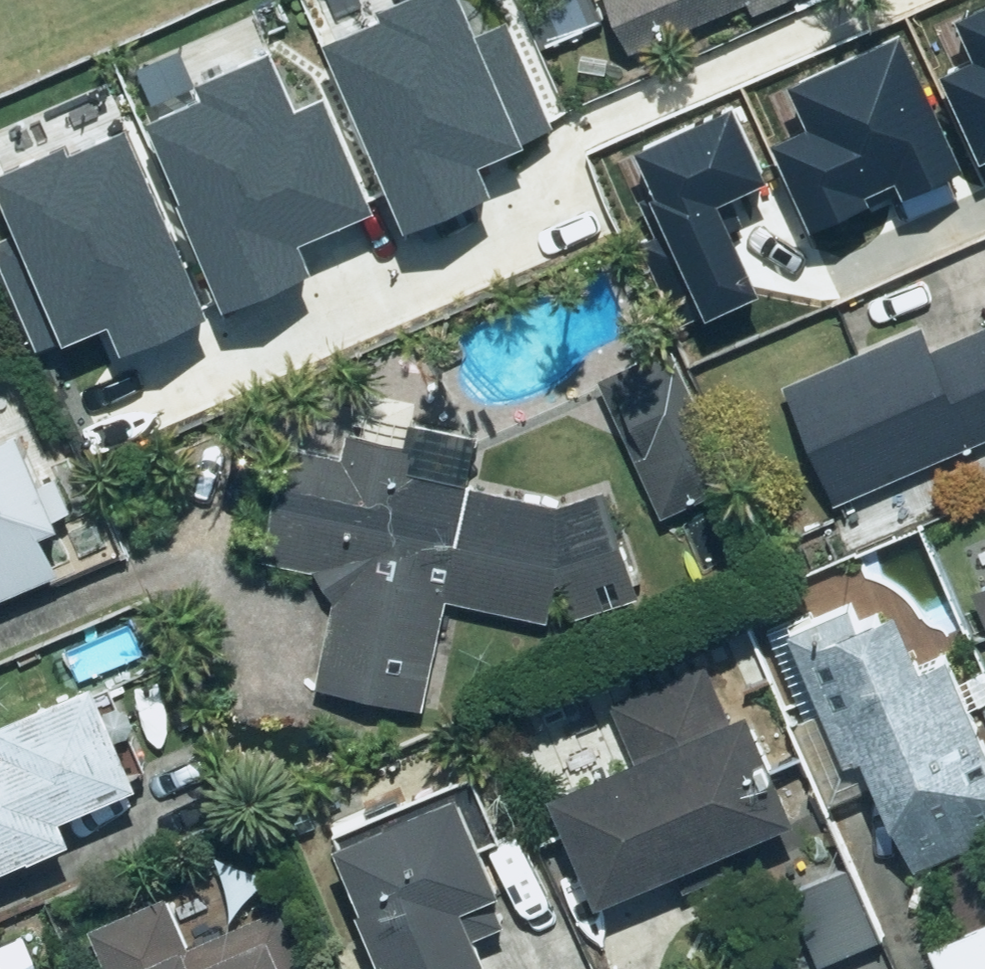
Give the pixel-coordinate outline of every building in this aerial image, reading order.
[(416,201),(500,167),(491,145),(560,116),(517,13),(491,24),(481,0),(389,0),(340,20),(416,201)] [(623,50),(742,0),(602,0),(623,50)] [(984,167),(984,11),(958,23),(977,64),(943,80),(984,167)] [(317,88),(288,22),(149,81),(235,280),(327,241),(317,218),(392,186),(345,76),(317,88)] [(771,149),(810,237),(959,173),(898,32),(785,81),(808,134),(771,149)] [(0,151),(0,156),(26,218),(0,229),(0,234),(45,340),(120,308),(130,331),(223,292),(137,92),(0,151)] [(637,251),(678,343),(760,306),(716,209),(764,188),(731,114),(630,160),(665,238),(637,251)] [(928,357),(913,326),(773,390),(826,504),(984,431),(984,330),(928,357)] [(668,347),(594,382),(659,518),(733,483),(668,347)] [(438,709),(455,604),(540,626),(543,614),(572,620),(634,599),(599,496),(561,506),(465,489),(474,436),(414,425),(418,403),(391,398),(393,388),(334,378),(329,407),(296,402),(288,449),(303,452),(298,484),(278,481),(267,542),(321,551),(316,577),(334,601),(320,689),(438,709)] [(62,558),(45,519),(61,512),(24,425),(0,435),(0,583),(62,558)] [(970,592),(984,630),(984,586),(970,592)] [(822,720),(797,729),(826,802),(868,785),(899,864),(984,830),(984,755),(947,661),(913,674),(888,612),(864,621),(858,606),(788,634),(822,720)] [(634,763),(549,800),(595,906),(785,824),(739,717),(729,721),(705,664),(609,705),(634,763)] [(64,848),(55,824),(131,794),(87,686),(0,721),(0,873),(64,848)] [(325,848),(377,968),(479,968),(455,912),(495,895),(451,793),(325,848)] [(302,960),(277,903),(185,943),(165,896),(133,910),(145,937),(106,954),(113,968),(283,968),(302,960)] [(925,948),(934,968),(984,968),(984,922),(925,948)]
